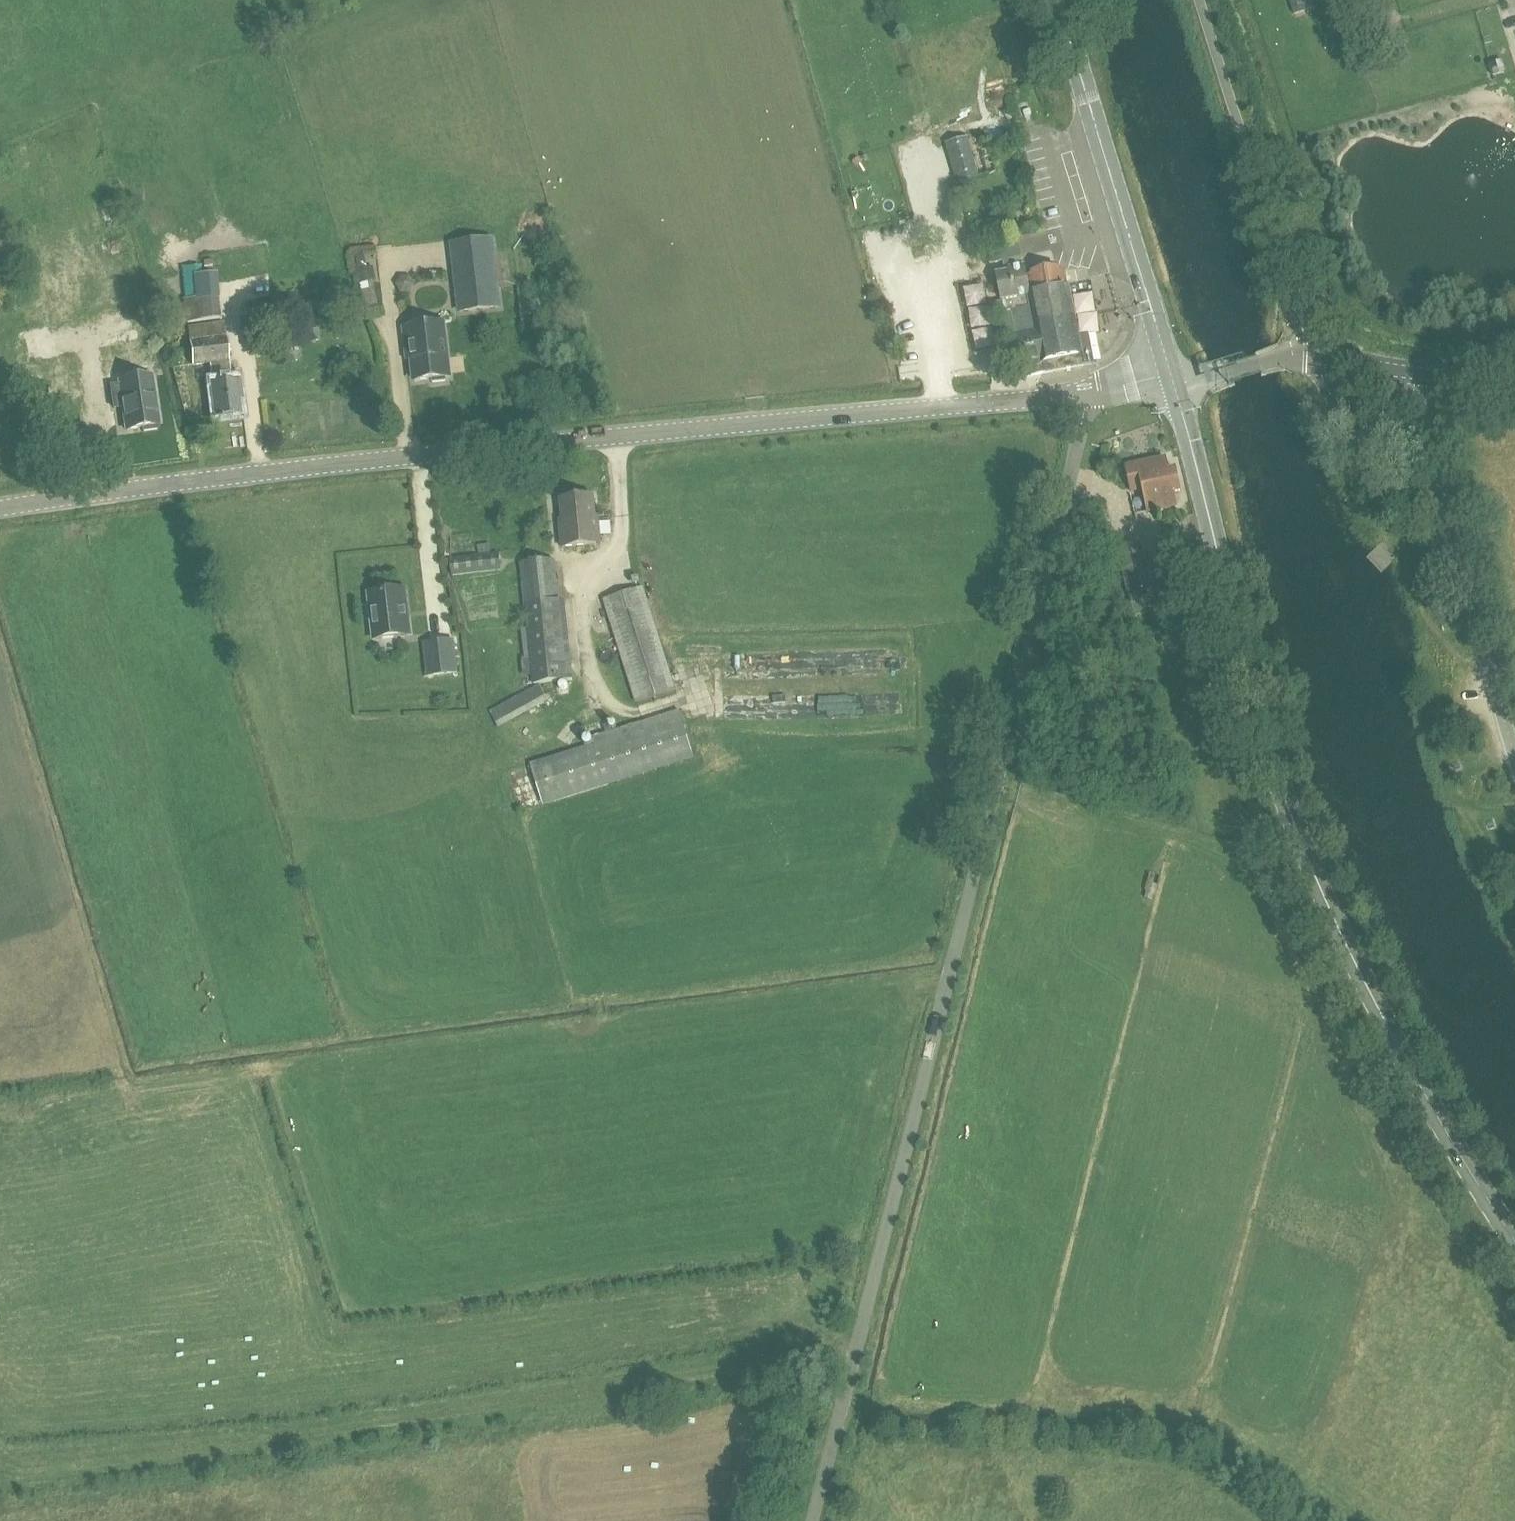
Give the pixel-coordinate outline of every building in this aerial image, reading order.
[(973,159),(967,137),(947,143),(958,182),(999,170),(991,143),(981,145),(984,155),(973,159)] [(494,237),(489,238),(449,243),(458,313),(502,308),(494,237)] [(1005,312),(1013,311),(1074,298),(1069,285),(1067,286),(1064,269),(1059,270),(1058,267),(1031,273),(1032,276),(1025,277),(1022,264),(1010,267),(1010,270),(996,273),(1002,299),(1005,312)] [(357,270),(359,284),(368,283),(376,281),(374,267),(357,270)] [(219,318),(214,273),(197,275),(199,297),(184,299),(187,322),(210,319),(219,318)] [(1082,336),(1074,298),(1013,311),(1025,365),(1044,361),(1044,362),(1045,362),(1047,372),(1086,365),(1097,363),(1091,334),(1082,336)] [(343,300),(307,301),(307,311),(343,310),(343,300)] [(229,365),(228,360),(224,322),(188,326),(192,365),(210,363),(210,367),(229,365)] [(443,324),(404,328),(406,346),(411,346),(415,381),(432,379),(432,383),(446,381),(446,378),(449,377),(443,324)] [(229,365),(210,367),(212,384),(211,384),(215,417),(241,413),(239,397),(242,397),(240,381),(236,381),(234,371),(230,372),(229,365)] [(119,385),(110,386),(114,408),(123,407),(126,430),(142,428),(143,432),(158,429),(158,426),(159,425),(152,376),(119,381),(119,385)] [(1166,458),(1126,467),(1131,491),(1142,489),(1147,512),(1176,505),(1173,492),(1180,491),(1175,470),(1168,471),(1166,458)] [(559,520),(562,546),(601,542),(598,515),(596,516),(594,495),(560,499),(562,520),(559,520)] [(1141,543),(1117,549),(1128,592),(1152,586),(1141,543)] [(499,552),(450,557),(452,573),(500,568),(499,552)] [(522,562),(526,603),(558,601),(554,559),(522,562)] [(641,586),(606,597),(638,700),(673,689),(641,586)] [(409,635),(404,590),(370,594),(371,605),(367,606),(369,620),(373,619),(375,639),(409,635)] [(566,600),(558,601),(526,603),(531,681),(572,679),(566,600)] [(433,675),(457,672),(453,640),(430,643),(433,675)] [(489,709),(497,724),(547,697),(539,683),(489,709)] [(591,736),(593,743),(530,763),(542,803),(694,756),(679,709),(591,736)]
